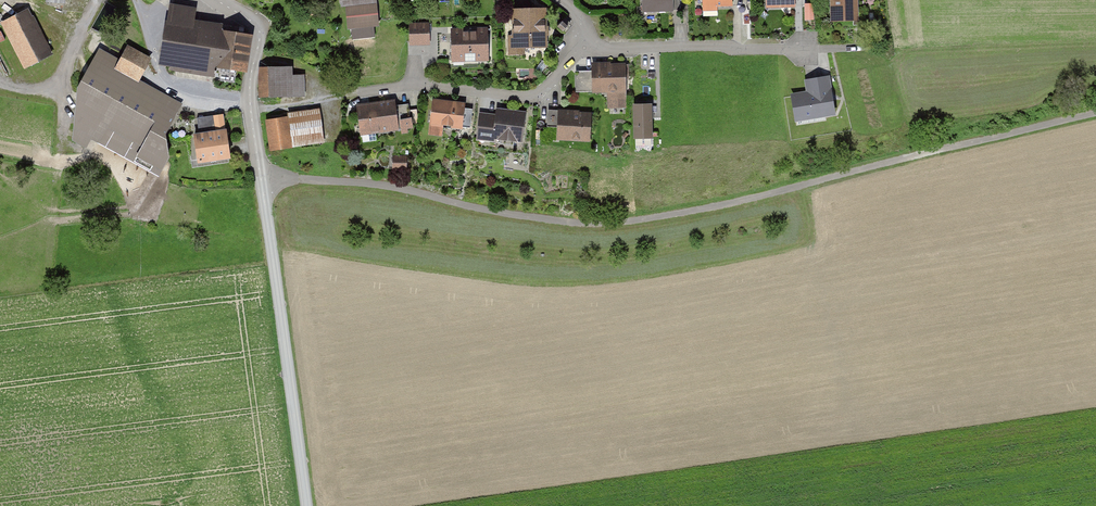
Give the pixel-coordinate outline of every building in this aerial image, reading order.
[(175,0),(167,0),(160,60),(235,79),(237,63),(245,65),(252,29),(222,23),(223,19),(194,13),(195,4),(175,0)] [(343,11),(349,11),(382,7),(381,0),(341,0),(343,11)] [(645,14),(679,13),(678,0),(645,0),(645,14)] [(705,11),(736,10),(735,0),(705,0),(705,11)] [(833,22),(862,22),(862,0),(833,0),(833,22)] [(349,11),(352,31),(384,27),(382,7),(349,11)] [(551,9),(516,10),(516,35),(508,36),(509,57),(529,56),(528,48),(553,48),(551,9)] [(25,12),(7,21),(29,64),(46,55),(25,12)] [(433,23),(412,24),(413,47),(434,46),(433,23)] [(493,29),(453,30),(454,63),(494,62),(493,29)] [(116,54),(97,44),(76,87),(71,135),(83,142),(89,135),(159,172),(172,153),(166,133),(180,100),(138,77),(150,55),(124,40),(116,54)] [(595,70),(577,70),(578,94),(612,93),(612,107),(631,107),(630,61),(595,62),(595,70)] [(295,62),(261,63),(262,93),(310,92),(309,69),(296,70),(295,62)] [(806,94),(790,97),(795,126),(836,119),(830,79),(804,82),(806,94)] [(400,100),(360,105),(364,136),(418,128),(416,117),(402,119),(400,100)] [(470,104),(436,100),(431,136),(447,138),(449,127),(467,130),(470,104)] [(659,104),(639,105),(641,140),(660,139),(659,104)] [(499,116),(484,114),(481,138),(529,145),(533,111),(500,106),(499,116)] [(323,108),(266,117),(271,150),(329,141),(323,108)] [(200,127),(190,129),(197,162),(231,155),(222,110),(197,115),(200,127)] [(599,113),(563,111),(561,140),(597,143),(599,113)] [(409,171),(409,154),(393,154),(393,171),(409,171)]
